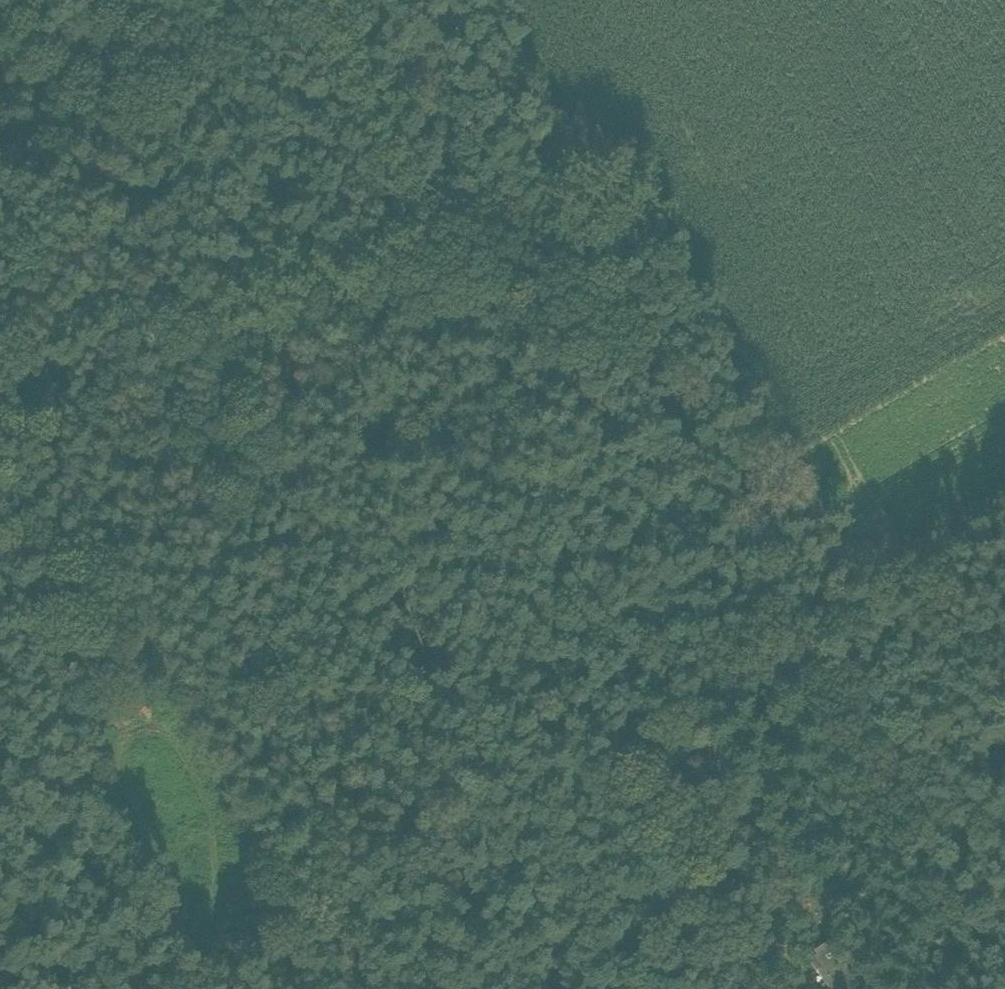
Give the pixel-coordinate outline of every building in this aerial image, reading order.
[(808,962),(827,988),(853,988),(856,987),(827,943),(813,952),(816,956),(808,962)]
